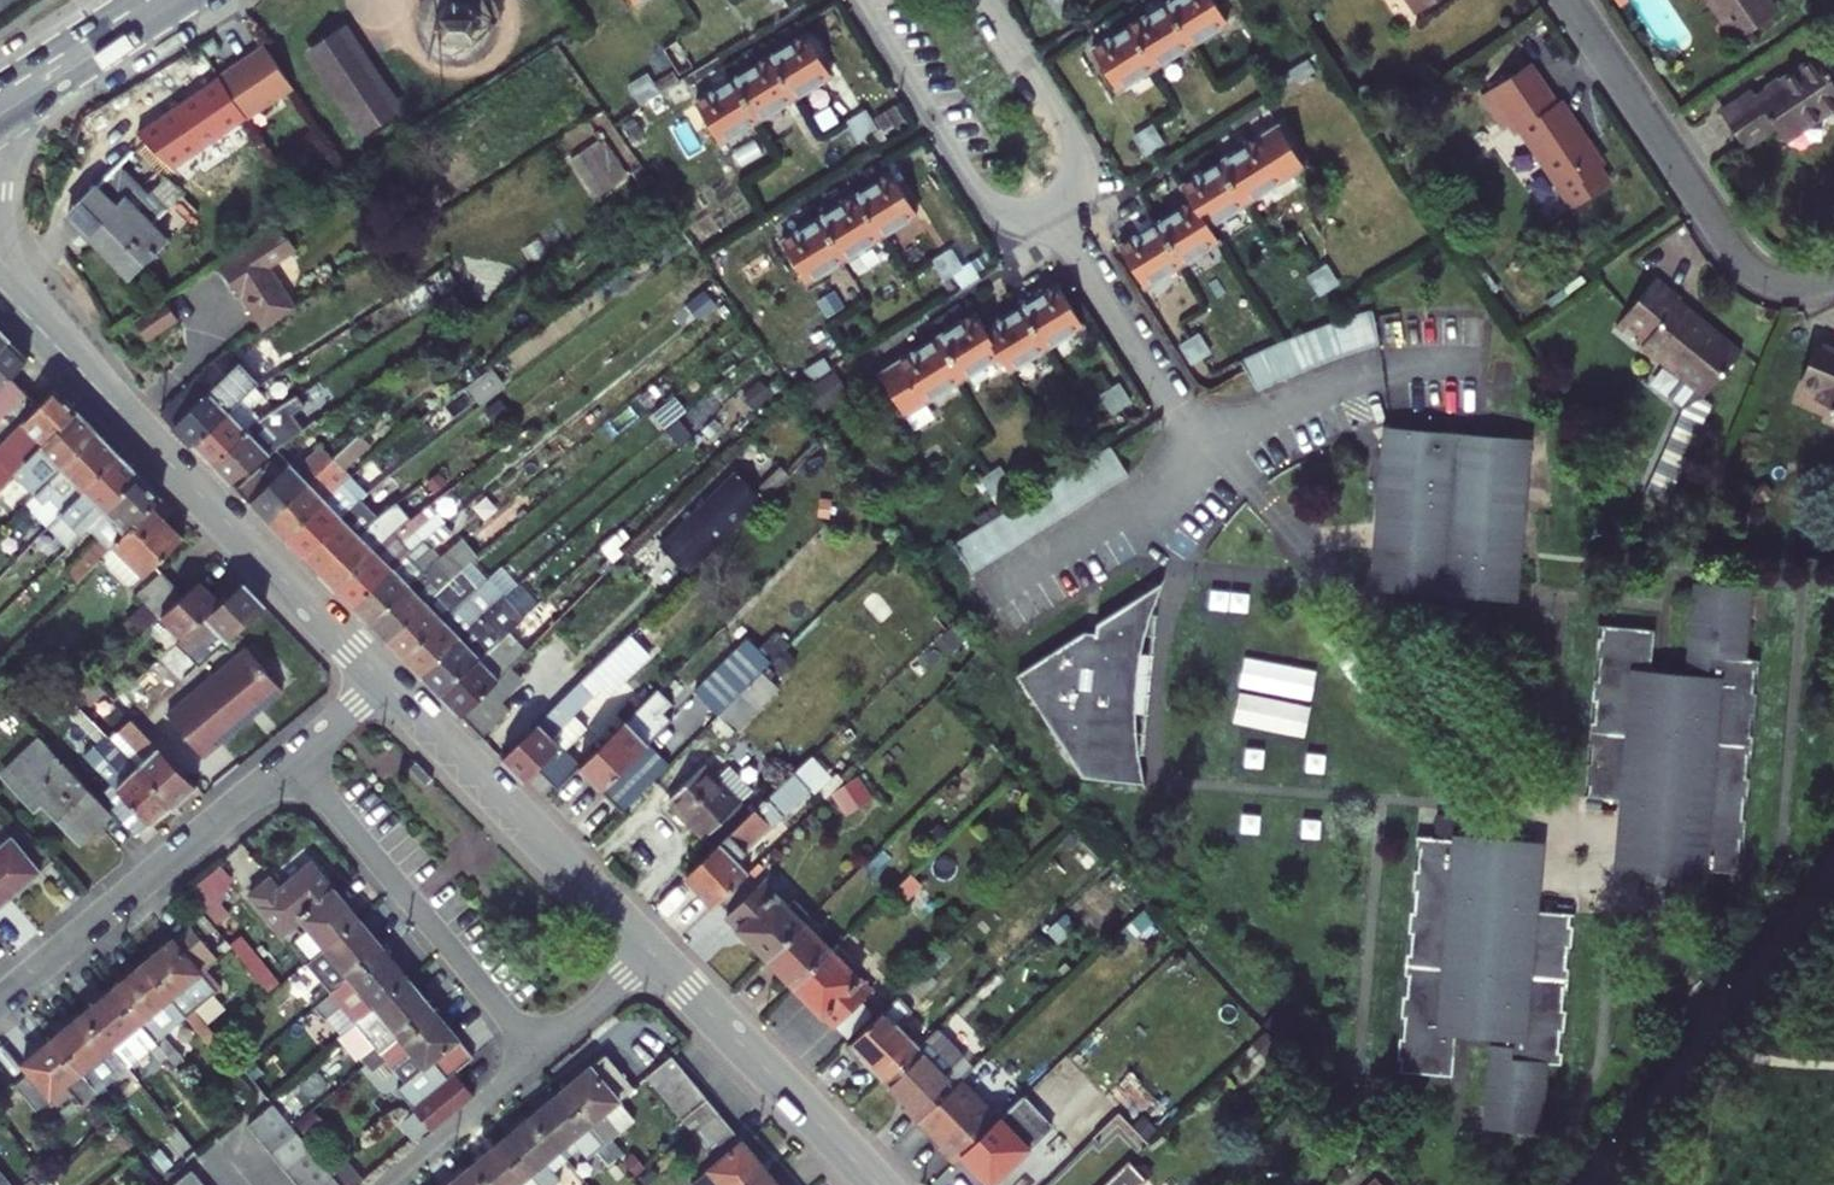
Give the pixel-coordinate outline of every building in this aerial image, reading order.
[(496,19),(495,13),(494,8),(491,3),(488,0),(448,0),(445,3),(442,8),(441,13),(440,19),(441,24),(442,29),(445,34),(448,38),(452,42),(457,44),(462,46),(468,47),(473,46),(478,45),(483,42),(487,39),(491,34),(494,29),(495,25),(496,19)] [(1073,0),(1061,0),(1069,13),(1078,7),(1073,0)] [(1138,22),(1164,63),(1199,41),(1174,0),(1138,22)] [(1225,0),(1174,0),(1199,41),(1236,18),(1225,0)] [(1432,0),(1415,0),(1420,8),(1432,0)] [(1747,35),(1789,6),(1785,0),(1723,0),(1747,35)] [(225,31),(244,61),(276,41),(256,11),(225,31)] [(1138,22),(1100,46),(1125,87),(1164,63),(1138,22)] [(319,55),(375,140),(415,113),(359,28),(319,55)] [(813,31),(777,54),(802,94),(838,72),(813,31)] [(777,54),(742,75),(767,116),(802,94),(777,54)] [(1303,79),(1322,67),(1316,57),(1297,69),(1303,79)] [(1562,98),(1536,59),(1489,91),(1506,117),(1516,110),(1548,159),(1552,157),(1570,184),(1566,186),(1576,200),(1613,176),(1604,161),(1608,158),(1595,138),(1590,142),(1585,134),(1590,130),(1567,95),(1562,98)] [(1762,99),(1751,105),(1747,99),(1726,113),(1750,149),(1781,128),(1790,141),(1833,111),(1833,81),(1820,60),(1762,99)] [(637,80),(643,90),(663,78),(657,68),(637,80)] [(742,75),(704,99),(730,139),(767,116),(742,75)] [(668,87),(663,78),(643,90),(649,99),(668,87)] [(1757,92),(1747,99),(1751,105),(1762,99),(1757,92)] [(873,105),(864,111),(877,131),(886,125),(873,105)] [(877,131),(864,111),(855,116),(867,137),(877,131)] [(1151,126),(1163,146),(1172,140),(1160,120),(1151,126)] [(1287,122),(1227,159),(1254,201),(1313,164),(1287,122)] [(1163,146),(1151,126),(1141,131),(1153,151),(1163,146)] [(1595,138),(1590,130),(1585,134),(1590,142),(1595,138)] [(576,151),(596,189),(628,172),(608,134),(576,151)] [(1227,159),(1194,180),(1204,195),(1221,222),(1254,201),(1227,159)] [(130,160),(78,210),(140,275),(179,238),(164,222),(180,206),(162,188),(160,190),(130,160)] [(899,170),(863,192),(888,233),(925,211),(899,170)] [(888,233),(863,192),(827,215),(853,256),(888,233)] [(1230,236),(1221,222),(1204,195),(1166,219),(1192,260),(1230,236)] [(853,256),(827,215),(789,238),(815,279),(853,256)] [(1154,284),(1192,260),(1166,219),(1127,242),(1154,284)] [(273,325),(306,303),(281,264),(307,248),(292,224),(229,264),(249,295),(253,293),(273,325)] [(959,245),(950,251),(962,270),(971,264),(959,245)] [(962,270),(950,251),(940,257),(952,276),(962,270)] [(1335,258),(1326,263),(1339,283),(1347,278),(1335,258)] [(1339,283),(1326,263),(1318,268),(1331,288),(1339,283)] [(1657,333),(1652,338),(1651,340),(1668,356),(1671,352),(1691,371),(1674,389),(1688,401),(1716,394),(1712,390),(1747,352),(1709,317),(1706,319),(1689,302),(1695,295),(1669,272),(1627,318),(1632,323),(1638,316),(1650,327),(1657,333)] [(1066,281),(1030,303),(1056,346),(1092,324),(1066,281)] [(187,318),(175,299),(144,319),(156,338),(187,318)] [(1056,346),(1030,303),(994,326),(1011,352),(1021,368),(1056,346)] [(1348,314),(1326,321),(1314,325),(1298,332),(1282,340),(1266,348),(1251,356),(1236,366),(1251,390),(1280,376),(1311,363),(1341,351),(1372,342),(1365,309),(1348,314)] [(984,310),(946,333),(973,375),(1011,352),(994,326),(984,310)] [(14,336),(0,321),(0,351),(14,336)] [(1657,333),(1650,327),(1645,332),(1652,338),(1657,333)] [(1207,328),(1199,333),(1212,354),(1220,349),(1207,328)] [(946,333),(889,369),(915,412),(973,375),(946,333)] [(1204,359),(1212,354),(1199,333),(1191,338),(1204,359)] [(18,375),(35,358),(14,336),(0,351),(0,396),(18,375)] [(1823,346),(1810,380),(1831,388),(1827,398),(1833,400),(1833,346),(1831,345),(1829,349),(1823,346)] [(814,367),(820,377),(838,365),(832,355),(814,367)] [(235,372),(242,367),(237,361),(232,364),(225,356),(218,360),(171,406),(186,422),(235,372)] [(263,388),(242,367),(235,372),(186,422),(206,443),(258,391),(263,388)] [(0,396),(0,421),(0,422),(32,388),(18,375),(0,396)] [(513,392),(498,375),(479,389),(494,407),(513,392)] [(276,380),(263,388),(258,391),(206,443),(224,462),(260,427),(251,417),(267,401),(282,390),(276,380)] [(1130,381),(1121,386),(1132,405),(1141,399),(1130,381)] [(31,459),(83,407),(62,386),(10,437),(21,448),(0,468),(0,490),(31,459)] [(1122,411),(1132,405),(1121,386),(1111,392),(1122,411)] [(277,411),(260,427),(224,462),(240,479),(318,427),(300,411),(312,403),(304,393),(277,411)] [(1716,394),(1688,401),(1671,496),(1694,501),(1716,394)] [(104,429),(83,407),(31,459),(52,480),(104,429)] [(366,422),(374,432),(384,425),(376,414),(366,422)] [(1405,427),(1398,426),(1384,586),(1525,598),(1526,591),(1414,581),(1407,580),(1401,576),(1396,570),(1394,563),(1395,560),(1397,556),(1400,553),(1402,550),(1406,548),(1409,547),(1413,546),(1417,546),(1416,523),(1412,523),(1409,521),(1406,519),(1403,517),(1401,514),(1400,511),(1398,507),(1398,503),(1405,427)] [(1456,445),(1457,431),(1405,427),(1398,503),(1398,507),(1400,511),(1401,514),(1403,517),(1406,519),(1409,521),(1412,523),(1416,523),(1417,546),(1413,546),(1409,547),(1406,548),(1402,550),(1400,553),(1397,556),(1395,560),(1394,563),(1396,570),(1401,576),(1407,580),(1414,581),(1526,591),(1529,558),(1515,557),(1516,548),(1513,547),(1511,510),(1523,510),(1519,443),(1456,445)] [(124,450),(104,429),(52,480),(41,491),(63,512),(124,450)] [(1529,558),(1540,439),(1457,431),(1456,445),(1519,443),(1523,510),(1511,510),(1513,547),(1516,548),(1515,557),(1529,558)] [(284,476),(274,464),(249,487),(279,518),(318,480),(325,473),(331,467),(343,456),(332,443),(307,467),(301,460),(284,476)] [(973,573),(1127,473),(1111,447),(956,545),(973,573)] [(63,512),(62,513),(83,534),(146,472),(124,450),(63,512)] [(340,476),(331,467),(325,473),(333,482),(340,476)] [(1010,468),(1001,474),(1013,493),(1023,487),(1010,468)] [(674,544),(702,572),(777,498),(749,470),(674,544)] [(146,472),(83,534),(76,542),(87,553),(72,568),(83,579),(109,553),(168,495),(146,472)] [(1005,498),(1013,493),(1001,474),(993,478),(1005,498)] [(299,538),(337,499),(318,480),(279,518),(298,537),(299,538)] [(299,538),(315,554),(373,499),(356,482),(355,482),(337,499),(299,538)] [(168,495),(109,553),(141,585),(191,536),(172,517),(180,508),(168,495)] [(373,499),(315,554),(333,572),(384,521),(389,517),(373,499)] [(365,605),(417,555),(422,550),(413,541),(448,512),(442,505),(400,539),(388,550),(348,588),(365,605)] [(391,529),(384,521),(333,572),(348,588),(388,550),(379,541),(391,529)] [(463,541),(451,526),(434,540),(445,554),(463,541)] [(383,623),(399,639),(451,589),(490,555),(478,542),(439,577),(434,573),(423,584),(383,623)] [(424,562),(417,555),(365,605),(383,622),(383,623),(423,584),(413,574),(424,562)] [(135,624),(144,634),(169,613),(191,594),(169,572),(145,597),(152,605),(135,624)] [(500,578),(467,605),(416,656),(432,672),(483,622),(514,596),(500,578)] [(169,613),(191,635),(230,602),(208,580),(191,594),(169,613)] [(191,635),(185,640),(196,651),(197,651),(223,628),(232,638),(272,603),(252,582),(230,602),(191,635)] [(1730,599),(1731,586),(1707,584),(1706,593),(1721,594),(1720,598),(1730,599)] [(1095,636),(1085,633),(1017,674),(1081,778),(1142,784),(1139,768),(1136,751),(1135,733),(1134,716),(1134,700),(1135,683),(1137,665),(1143,632),(1148,616),(1154,600),(1163,585),(1097,626),(1095,636)] [(1762,753),(1764,732),(1758,731),(1760,710),(1766,711),(1768,690),(1763,690),(1764,669),(1769,670),(1770,657),(1755,656),(1761,589),(1731,586),(1730,599),(1720,598),(1721,594),(1706,593),(1700,665),(1712,666),(1712,677),(1659,672),(1663,631),(1611,626),(1610,638),(1605,637),(1603,659),(1608,660),(1606,680),(1602,679),(1600,702),(1604,702),(1602,724),(1598,723),(1596,744),(1601,745),(1598,766),(1595,766),(1593,786),(1597,787),(1596,798),(1633,801),(1632,814),(1648,815),(1655,860),(1709,856),(1708,867),(1752,871),(1753,859),(1748,859),(1750,838),(1755,838),(1758,816),(1751,816),(1753,795),(1759,796),(1760,774),(1755,773),(1756,752),(1762,753)] [(451,589),(399,639),(416,656),(467,605),(451,589)] [(483,622),(432,672),(450,690),(534,618),(523,607),(494,632),(483,622)] [(957,622),(951,612),(941,622),(947,630),(957,622)] [(536,616),(534,618),(450,690),(472,713),(501,686),(510,677),(503,670),(547,628),(536,616)] [(223,628),(197,651),(206,660),(232,638),(223,628)] [(641,631),(515,757),(536,778),(549,766),(568,785),(590,763),(575,748),(597,726),(584,713),(614,684),(621,691),(661,651),(641,631)] [(732,711),(776,668),(783,660),(761,638),(710,689),(732,711)] [(175,710),(211,753),(254,717),(290,687),(254,644),(175,710)] [(776,668),(732,711),(750,729),(793,686),(776,668)] [(98,673),(83,686),(105,709),(119,695),(98,673)] [(680,762),(658,739),(648,729),(662,716),(669,708),(672,711),(689,695),(674,680),(591,762),(635,806),(680,762)] [(527,714),(501,686),(472,713),(473,715),(499,740),(527,714)] [(130,772),(120,781),(158,820),(180,802),(119,739),(82,702),(74,694),(66,700),(102,737),(100,740),(130,772)] [(672,726),(662,716),(648,729),(658,739),(672,726)] [(141,717),(119,739),(180,802),(204,782),(141,717)] [(117,810),(45,736),(6,774),(39,808),(47,799),(87,840),(117,810)] [(733,818),(744,828),(764,808),(753,797),(762,788),(736,762),(728,770),(716,759),(679,795),(717,834),(733,818)] [(744,828),(697,872),(726,902),(762,868),(751,856),(814,796),(797,778),(764,808),(744,828)] [(158,820),(120,781),(107,793),(143,832),(158,820)] [(1648,815),(1632,814),(1628,861),(1708,867),(1709,856),(1655,860),(1648,815)] [(0,849),(0,867),(19,890),(58,858),(26,827),(0,849)] [(1416,933),(1420,934),(1418,955),(1414,954),(1413,975),(1416,975),(1414,997),(1411,997),(1409,1017),(1413,1017),(1411,1039),(1407,1038),(1406,1060),(1409,1060),(1408,1072),(1461,1076),(1465,1033),(1515,1038),(1515,1048),(1501,1047),(1495,1108),(1510,1109),(1510,1106),(1521,1107),(1519,1119),(1548,1122),(1554,1052),(1569,1053),(1569,1043),(1565,1042),(1567,1021),(1572,1021),(1573,1000),(1569,999),(1571,978),(1575,978),(1577,957),(1572,957),(1574,937),(1579,937),(1581,916),(1576,915),(1577,902),(1541,900),(1542,887),(1525,885),(1521,848),(1468,853),(1469,840),(1425,836),(1424,848),(1427,848),(1425,870),(1422,870),(1420,891),(1424,891),(1422,911),(1418,911),(1416,933)] [(1525,885),(1542,887),(1545,847),(1469,840),(1468,853),(1521,848),(1525,885)] [(312,918),(335,946),(369,918),(320,860),(288,887),(278,875),(258,892),(293,934),(312,918)] [(19,890),(0,867),(0,905),(19,890)] [(923,869),(903,889),(912,899),(933,879),(923,869)] [(775,877),(737,913),(776,954),(821,911),(805,894),(797,901),(775,877)] [(833,923),(821,911),(776,954),(804,983),(842,947),(826,930),(833,923)] [(369,918),(335,946),(317,961),(328,974),(335,983),(321,994),(328,1002),(393,948),(369,918)] [(197,924),(149,964),(194,1017),(206,1031),(212,1025),(201,1012),(225,992),(206,970),(224,955),(197,924)] [(865,958),(848,941),(842,947),(804,983),(843,1024),(881,988),(858,964),(865,958)] [(393,948),(328,1002),(334,1010),(343,1002),(363,1026),(420,979),(393,948)] [(194,1017),(149,964),(121,988),(178,1055),(186,1049),(173,1034),(194,1017)] [(420,979),(363,1026),(350,1037),(367,1058),(372,1054),(378,1061),(443,1007),(420,979)] [(121,988),(91,1014),(135,1066),(158,1046),(171,1061),(178,1055),(121,988)] [(902,1001),(858,1042),(869,1054),(873,1049),(897,1074),(931,1042),(904,1014),(909,1009),(902,1001)] [(343,1002),(334,1010),(328,1002),(319,1010),(345,1041),(350,1037),(363,1026),(343,1002)] [(443,1007),(378,1061),(384,1069),(396,1058),(416,1083),(441,1062),(455,1078),(422,1106),(441,1129),(483,1094),(464,1071),(483,1055),(443,1007)] [(135,1066),(91,1014),(60,1039),(88,1072),(104,1091),(116,1106),(123,1100),(111,1085),(135,1066)] [(950,1023),(931,1042),(897,1074),(896,1075),(921,1101),(975,1049),(950,1023)] [(88,1072),(60,1039),(31,1064),(37,1071),(23,1084),(44,1109),(72,1085),(88,1072)] [(931,1116),(968,1080),(958,1071),(978,1052),(975,1049),(921,1101),(918,1103),(931,1116)] [(615,1052),(569,1090),(624,1156),(632,1150),(620,1136),(644,1116),(628,1097),(643,1085),(615,1052)] [(958,1071),(968,1080),(974,1074),(987,1062),(978,1052),(958,1071)] [(655,1076),(668,1091),(692,1070),(680,1055),(655,1076)] [(668,1091),(679,1105),(703,1084),(692,1070),(668,1091)] [(104,1091),(88,1072),(72,1085),(89,1105),(97,1097),(104,1091)] [(968,1080),(931,1116),(945,1130),(946,1128),(955,1138),(951,1142),(965,1156),(974,1148),(1011,1112),(974,1074),(968,1080)] [(1105,1079),(1062,1120),(1076,1134),(1089,1122),(1119,1094),(1105,1079)] [(679,1105),(690,1119),(715,1098),(703,1084),(679,1105)] [(1049,1103),(1036,1089),(1011,1112),(974,1148),(1005,1181),(1046,1143),(1028,1124),(1049,1103)] [(624,1156),(569,1090),(539,1115),(567,1148),(580,1138),(587,1146),(595,1156),(604,1149),(616,1163),(624,1156)] [(116,1106),(104,1091),(97,1097),(109,1112),(116,1106)] [(1098,1132),(1128,1104),(1119,1094),(1089,1122),(1098,1132)] [(690,1119),(702,1133),(727,1112),(715,1098),(690,1119)] [(293,1117),(281,1103),(254,1125),(267,1139),(293,1117)] [(1510,1109),(1495,1108),(1494,1117),(1519,1119),(1521,1107),(1510,1106),(1510,1109)] [(702,1133),(714,1147),(739,1126),(727,1112),(702,1133)] [(510,1139),(548,1184),(572,1184),(573,1184),(564,1173),(578,1161),(574,1157),(567,1148),(539,1115),(510,1139)] [(277,1151),(303,1130),(293,1117),(267,1139),(277,1151)] [(714,1147),(725,1161),(718,1167),(733,1184),(759,1184),(776,1171),(739,1126),(714,1147)] [(288,1166),(315,1144),(303,1130),(277,1151),(288,1166)] [(574,1157),(587,1146),(580,1138),(567,1148),(574,1157)] [(510,1139),(481,1163),(499,1184),(548,1184),(510,1139)] [(328,1159),(315,1144),(288,1166),(301,1182),(328,1159)] [(328,1159),(301,1182),(304,1184),(331,1184),(341,1176),(328,1159)] [(481,1163),(455,1184),(499,1184),(481,1163)] [(776,1171),(759,1184),(788,1184),(776,1171)] [(1386,1171),(1372,1184),(1399,1184),(1386,1171)] [(177,1184),(202,1184),(192,1173),(177,1184)] [(1122,1173),(1109,1184),(1133,1184),(1122,1173)] [(341,1176),(331,1184),(349,1184),(341,1176)] [(18,1177),(8,1184),(24,1184),(18,1177)] [(41,1177),(31,1184),(48,1184),(41,1177)]
